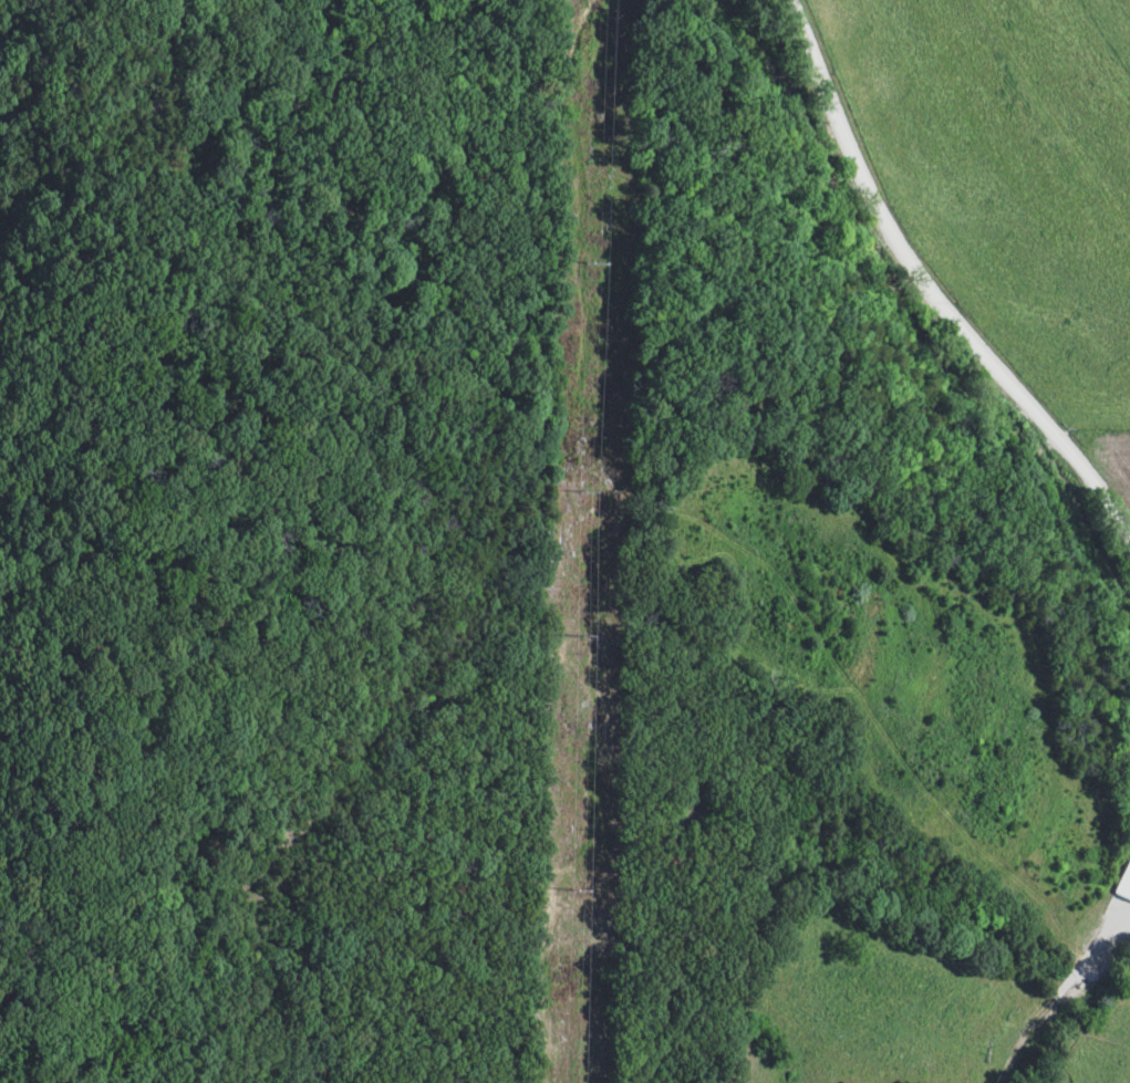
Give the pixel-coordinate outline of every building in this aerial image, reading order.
[(1114,896),(1129,902),(1129,858),(1114,896)]
